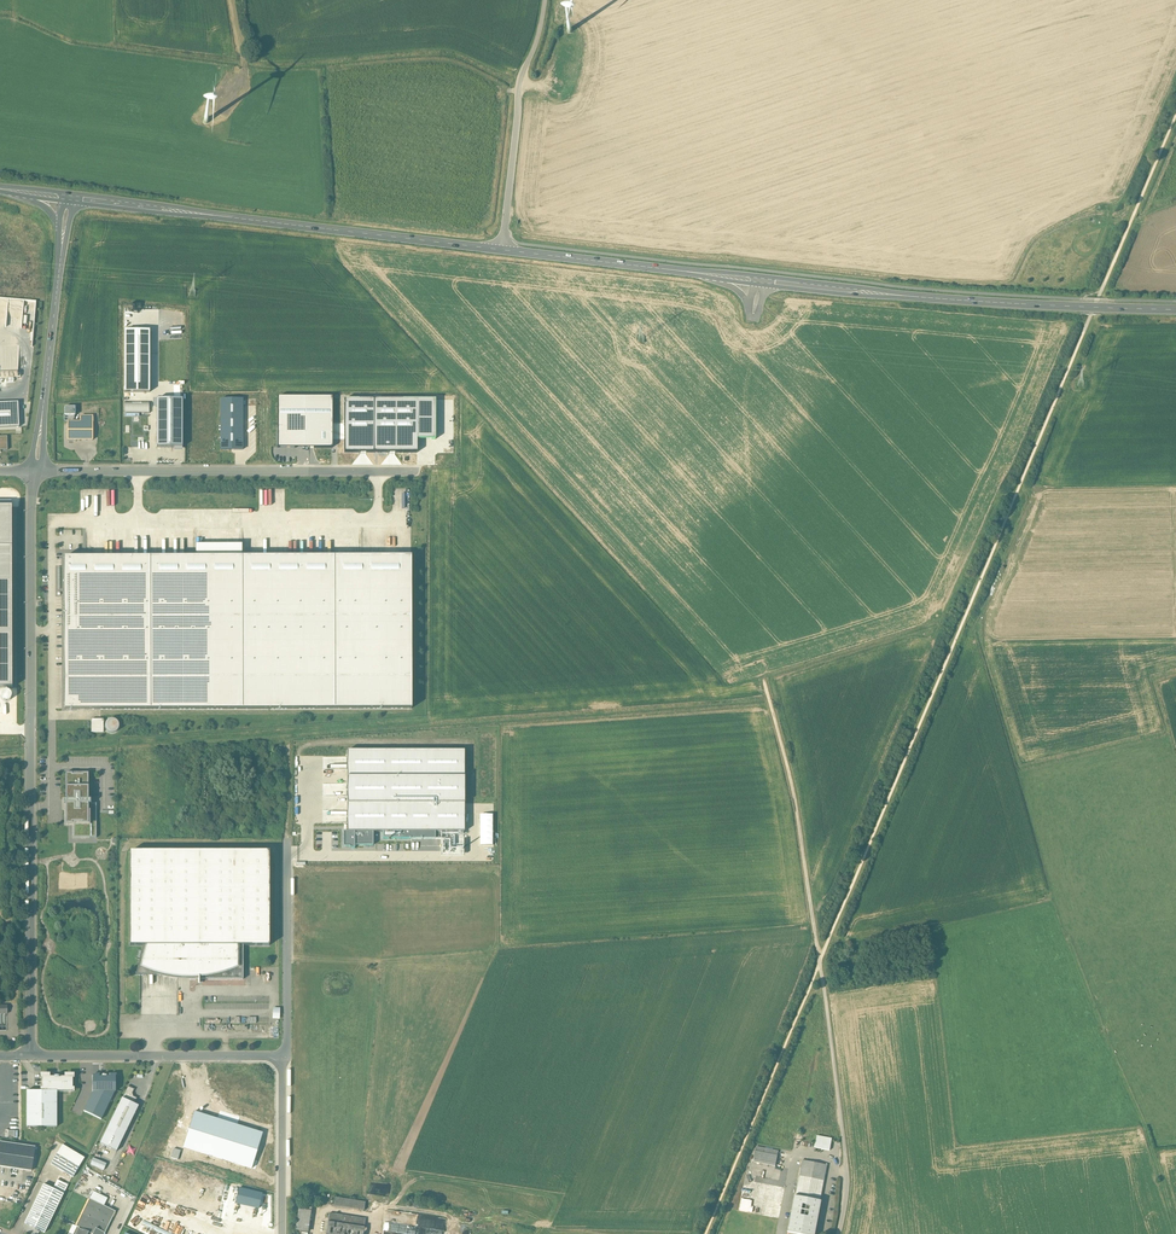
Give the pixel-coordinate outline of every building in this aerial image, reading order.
[(150,328),(125,327),(124,389),(149,389),(150,328)] [(0,373),(0,382),(14,382),(13,372),(0,373)] [(331,398),(279,398),(278,448),(331,448),(331,398)] [(243,399),(220,399),(220,451),(243,451),(243,399)] [(435,400),(344,400),(344,452),(417,452),(418,440),(435,440),(435,400)] [(182,401),(157,401),(157,446),(182,446),(182,401)] [(149,402),(125,402),(125,413),(149,413),(149,402)] [(0,403),(0,427),(18,427),(17,403),(0,403)] [(70,407),(65,407),(65,415),(65,416),(74,416),(75,416),(75,412),(75,407),(70,407)] [(80,422),(76,422),(75,440),(93,440),(93,422),(80,422)] [(0,507),(0,689),(12,689),(11,507),(0,507)] [(410,554),(61,556),(62,712),(410,710),(410,554)] [(9,691),(7,690),(4,691),(2,692),(1,695),(1,697),(2,700),(4,701),(7,702),(9,701),(11,699),(12,696),(11,693),(9,691)] [(104,719),(91,719),(91,732),(104,732),(104,719)] [(116,721),(113,720),(110,720),(107,722),(105,725),(105,728),(106,731),(109,733),(113,734),(116,733),(118,730),(119,727),(119,724),(116,721)] [(464,751),(347,750),(347,832),(343,832),(343,848),(353,848),(353,845),(372,845),(372,832),(383,832),(383,839),(434,839),(434,832),(464,832),(464,751)] [(73,824),(73,838),(90,838),(90,835),(97,835),(97,802),(93,802),(93,797),(92,797),(92,796),(89,796),(89,771),(68,771),(68,797),(63,797),(63,809),(65,809),(65,824),(73,824)] [(132,849),(130,944),(140,944),(140,976),(245,978),(246,945),(270,946),(272,851),(132,849)] [(41,1090),(27,1090),(27,1127),(59,1127),(58,1096),(61,1096),(61,1102),(68,1102),(68,1095),(72,1095),(72,1091),(76,1091),(76,1087),(73,1087),(73,1082),(75,1082),(75,1077),(76,1077),(76,1072),(66,1073),(66,1076),(61,1076),(61,1074),(56,1074),(56,1076),(52,1076),(52,1072),(41,1073),(41,1077),(44,1077),(44,1087),(41,1087),(41,1090)] [(115,1073),(110,1073),(110,1076),(100,1076),(100,1073),(92,1073),(92,1090),(115,1090),(115,1073)] [(129,1085),(100,1142),(117,1150),(140,1105),(135,1103),(138,1097),(133,1095),(137,1088),(129,1085)] [(115,1090),(92,1090),(84,1110),(102,1118),(111,1100),(114,1093),(115,1090)] [(262,1133),(195,1113),(184,1146),(252,1167),(262,1133)] [(834,1140),(818,1137),(816,1150),(832,1152),(834,1140)] [(0,1141),(0,1166),(33,1171),(37,1147),(0,1141)] [(86,1157),(63,1144),(51,1164),(62,1170),(54,1188),(45,1183),(25,1222),(45,1232),(74,1176),(75,1177),(86,1157)] [(778,1165),(780,1149),(756,1145),(754,1161),(778,1165)] [(828,1165),(801,1160),(788,1233),(816,1233),(828,1165)] [(261,1194),(239,1189),(236,1203),(258,1208),(261,1194)] [(366,1209),(367,1200),(336,1197),(336,1206),(366,1209)] [(117,1211),(90,1198),(82,1214),(76,1227),(79,1228),(76,1233),(105,1233),(117,1211)] [(315,1209),(300,1208),(298,1230),(313,1232),(315,1209)] [(331,1211),(328,1233),(364,1233),(367,1217),(331,1211)] [(384,1224),(384,1231),(402,1232),(403,1224),(384,1224)]
